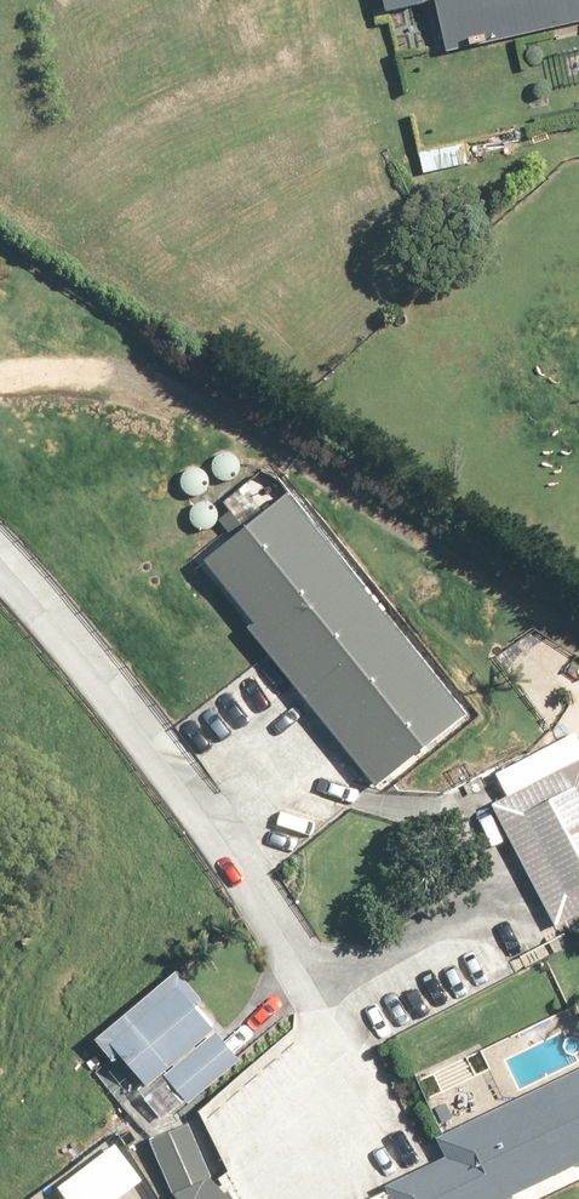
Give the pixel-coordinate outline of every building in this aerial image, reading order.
[(450,40),(476,37),(475,29),(578,15),(578,0),(445,0),(450,40)] [(235,471),(240,468),(243,463),(244,458),(244,453),(242,448),(239,445),(234,442),(229,441),(224,441),(220,443),(216,447),(213,451),(213,456),(213,461),(216,466),(220,470),(225,472),(230,472),(235,471)] [(199,488),(204,485),(207,480),(208,475),(208,470),(206,465),(203,462),(199,459),(194,458),(188,458),(184,460),(180,464),(177,468),(177,473),(177,478),(180,483),(184,487),(189,489),(194,489),(199,488)] [(214,522),(219,519),(222,515),(223,510),(223,505),(221,500),(218,496),(214,493),(209,492),(203,493),(199,495),(195,498),(193,503),(192,508),(193,513),(195,518),(199,521),(204,523),(209,524),(214,522)] [(293,493),(211,556),(257,616),(252,620),(370,773),(458,705),(293,493)] [(497,795),(559,918),(578,907),(578,754),(497,795)] [(247,1051),(177,962),(95,1025),(119,1056),(127,1050),(149,1079),(158,1073),(182,1103),(247,1051)] [(399,1198),(502,1198),(578,1160),(578,1060),(436,1133),(444,1150),(388,1178),(399,1198)]
